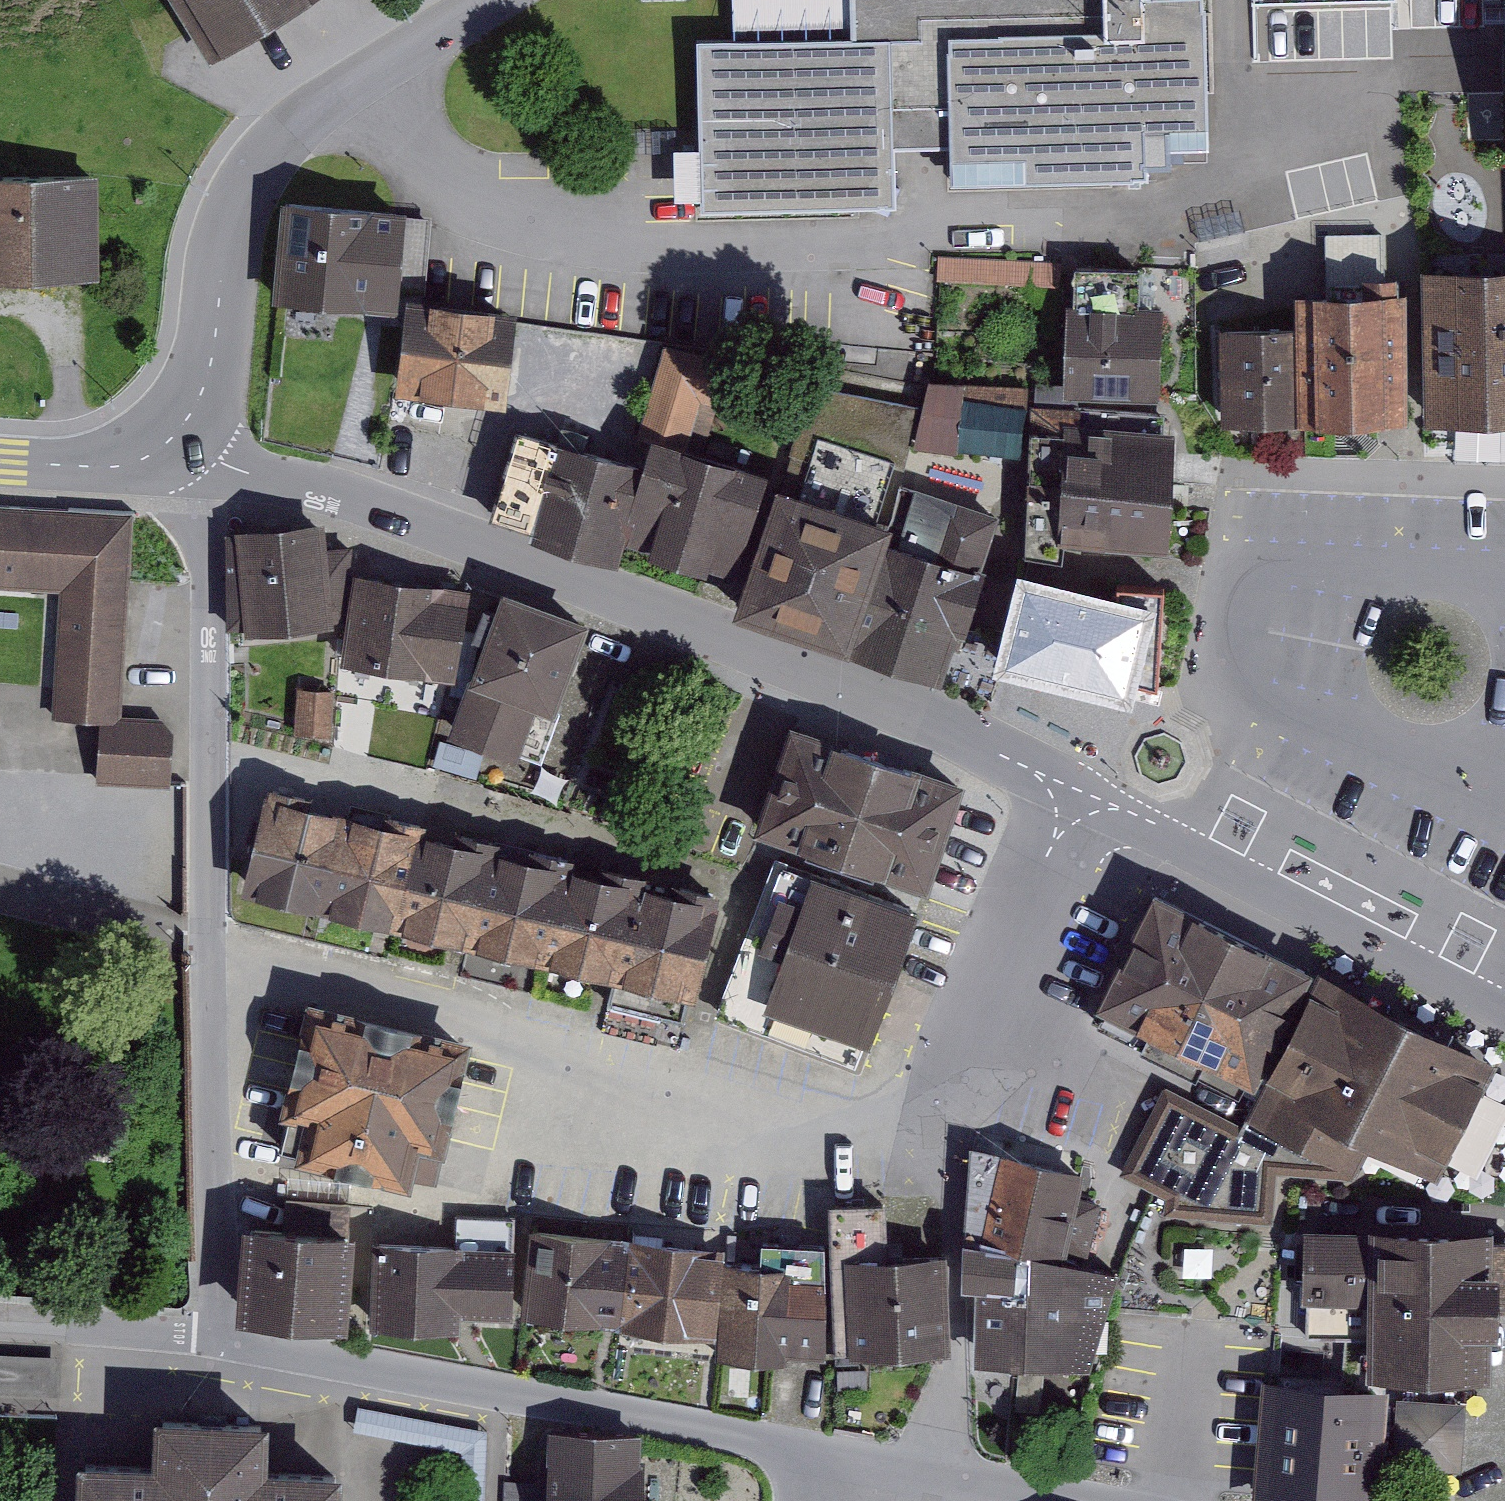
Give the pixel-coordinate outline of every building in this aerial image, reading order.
[(210,60),(309,0),(173,0),(210,60)] [(698,39),(704,210),(900,203),(898,146),(950,144),(951,184),(1152,176),(1151,149),(1213,146),(1207,0),(855,0),(857,34),(733,38),(698,39)] [(733,38),(857,34),(855,0),(733,0),(733,38)] [(1253,75),(1399,72),(1397,0),(1247,0),(1247,7),(1252,7),(1253,75)] [(98,275),(97,171),(0,173),(0,276),(98,275)] [(407,205),(278,195),(270,301),(397,311),(399,287),(425,289),(431,216),(406,214),(407,205)] [(1295,324),(1297,420),(1409,418),(1407,287),(1398,287),(1398,272),(1386,271),(1385,231),(1325,231),(1326,289),(1294,289),(1295,324)] [(1057,261),(939,256),(938,279),(1056,285),(1057,261)] [(1421,263),(1424,417),(1504,416),(1504,262),(1421,263)] [(1066,300),(1063,393),(1160,397),(1164,302),(1141,301),(1142,266),(1075,263),(1073,300),(1066,300)] [(407,293),(394,389),(506,404),(519,308),(407,293)] [(1220,325),(1221,421),(1297,420),(1295,324),(1220,325)] [(731,357),(665,342),(637,434),(651,438),(653,432),(687,442),(701,399),(718,402),(731,357)] [(929,377),(914,443),(1024,453),(1028,385),(929,377)] [(776,481),(733,610),(849,651),(890,518),(878,515),(894,464),(905,467),(918,405),(813,385),(791,451),(808,459),(799,487),(776,481)] [(1025,553),(1064,557),(1064,542),(1168,550),(1172,473),(1174,430),(1165,429),(1165,412),(1032,405),(1025,553)] [(515,424),(489,513),(618,562),(625,541),(649,548),(648,552),(705,570),(706,566),(733,576),(769,469),(687,442),(653,432),(651,438),(643,461),(515,424)] [(901,483),(890,518),(849,651),(942,680),(958,630),(964,632),(986,566),(981,565),(999,509),(914,482),(913,486),(901,483)] [(0,507),(0,585),(60,590),(53,716),(99,718),(96,783),(171,786),(173,731),(162,717),(122,714),(131,512),(0,507)] [(234,531),(225,531),(227,626),(245,627),(245,631),(345,623),(351,545),(327,546),(325,519),(234,527),(234,531)] [(1116,588),(1018,565),(990,667),(1133,703),(1136,685),(1159,685),(1165,583),(1116,580),(1116,588)] [(355,571),(342,662),(456,678),(469,587),(355,571)] [(503,599),(446,742),(516,769),(537,715),(555,722),(590,633),(503,599)] [(331,735),(334,689),(297,686),(294,733),(331,735)] [(789,733),(752,838),(925,900),(963,794),(789,733)] [(481,759),(442,744),(432,770),(471,786),(481,759)] [(325,911),(350,802),(267,783),(241,891),(325,911)] [(398,926),(422,819),(350,802),(325,911),(398,926)] [(472,943),(497,836),(422,819),(398,926),(472,943)] [(541,960),(567,852),(497,836),(472,943),(541,960)] [(615,978),(642,871),(567,852),(541,960),(615,978)] [(917,908),(781,860),(754,934),(745,932),(716,1013),(855,1068),(864,1040),(870,1042),(917,908)] [(615,978),(695,999),(723,891),(642,871),(615,978)] [(1154,887),(1097,1003),(1104,1007),(1097,1021),(1239,1091),(1245,1079),(1259,1085),(1317,967),(1154,887)] [(1498,1056),(1317,967),(1259,1085),(1239,1131),(1238,1122),(1165,1084),(1120,1173),(1165,1196),(1163,1213),(1273,1222),(1277,1172),(1353,1178),(1373,1139),(1437,1174),(1498,1056)] [(288,1115),(280,1145),(297,1149),(295,1157),(411,1186),(413,1179),(436,1185),(473,1037),(306,996),(277,1113),(288,1115)] [(1080,1195),(1085,1171),(969,1144),(962,1286),(977,1286),(1027,1291),(1029,1250),(1088,1264),(1101,1203),(1080,1195)] [(241,1221),(234,1320),(348,1328),(355,1231),(348,1230),(350,1204),(284,1199),(282,1224),(241,1221)] [(886,1201),(830,1203),(835,1350),(848,1350),(848,1355),(953,1351),(949,1251),(888,1253),(886,1201)] [(455,1242),(373,1238),(369,1325),(460,1329),(461,1314),(511,1316),(515,1216),(457,1213),(455,1242)] [(1303,1225),(1301,1299),(1307,1299),(1306,1336),(1367,1337),(1367,1375),(1492,1378),(1493,1332),(1500,1333),(1500,1307),(1504,1308),(1504,1239),(1493,1239),(1493,1226),(1368,1223),(1368,1227),(1303,1225)] [(629,1236),(530,1226),(520,1316),(619,1326),(629,1236)] [(726,1246),(629,1236),(619,1326),(716,1337),(726,1246)] [(761,1264),(725,1261),(718,1357),(788,1361),(788,1354),(825,1357),(824,1243),(762,1239),(761,1264)] [(1027,1291),(977,1286),(975,1361),(1090,1368),(1118,1271),(1088,1264),(1029,1250),(1027,1291)] [(0,1352),(0,1391),(60,1394),(62,1354),(0,1352)] [(1262,1377),(1252,1500),(1382,1500),(1390,1387),(1262,1377)] [(1460,1474),(1465,1404),(1395,1400),(1391,1470),(1460,1474)] [(358,1404),(354,1429),(461,1450),(459,1500),(485,1500),(488,1430),(358,1404)] [(76,1456),(74,1500),(341,1500),(342,1468),(267,1465),(269,1418),(156,1413),(154,1459),(76,1456)] [(645,1456),(642,1456),(642,1442),(642,1431),(548,1428),(546,1500),(644,1500),(645,1456)]
